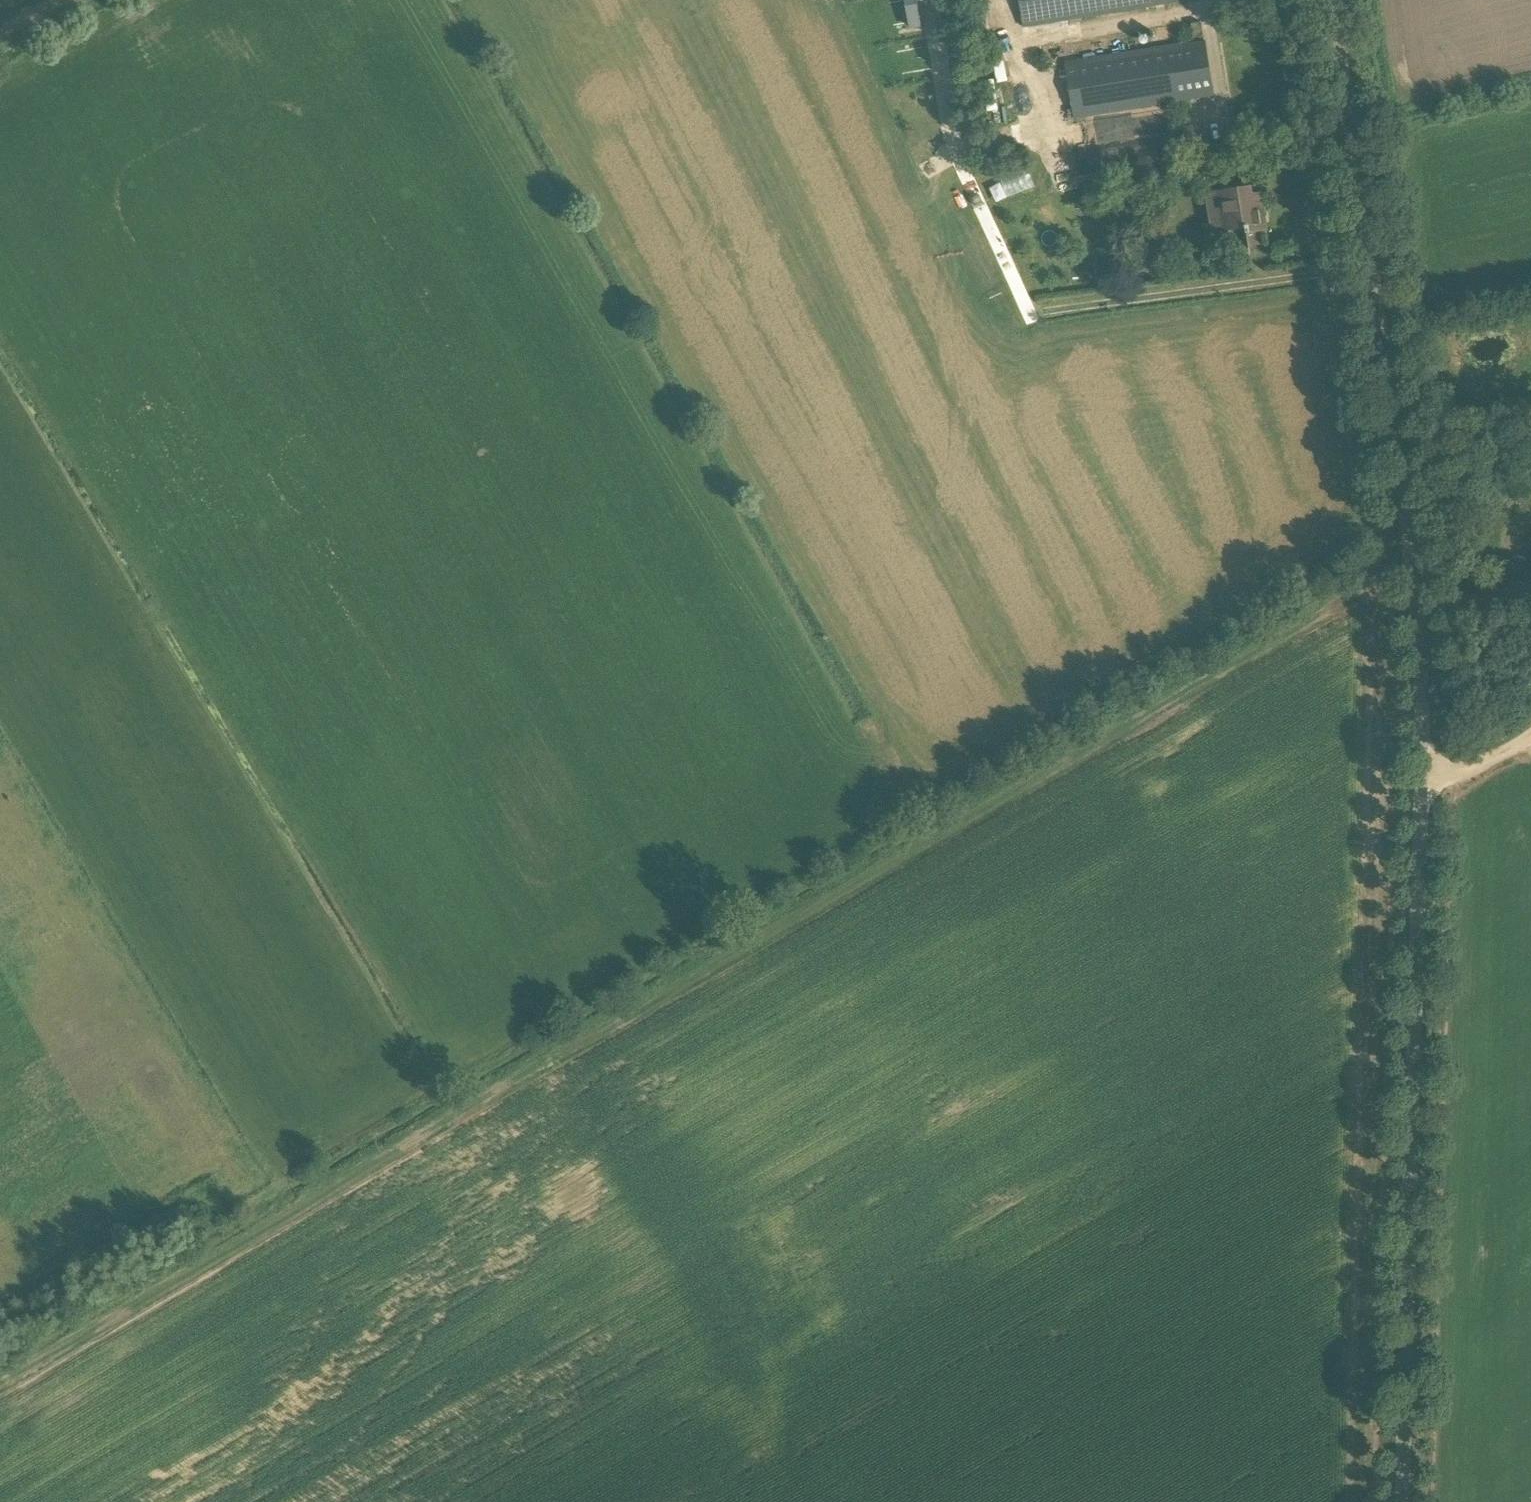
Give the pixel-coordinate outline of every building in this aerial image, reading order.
[(933,0),(922,0),(926,27),(937,25),(933,0)] [(1025,28),(1195,0),(1020,0),(1025,28)] [(1195,39),(1205,37),(1203,23),(1193,25),(1195,39)] [(1206,43),(1067,66),(1075,118),(1215,96),(1206,43)] [(1117,154),(1113,154),(1114,148),(1089,145),(1086,166),(1114,170),(1117,154)] [(1205,195),(1212,234),(1247,228),(1248,234),(1267,231),(1262,194),(1253,196),(1252,188),(1205,195)] [(1088,191),(1075,194),(1078,210),(1091,207),(1088,191)]
